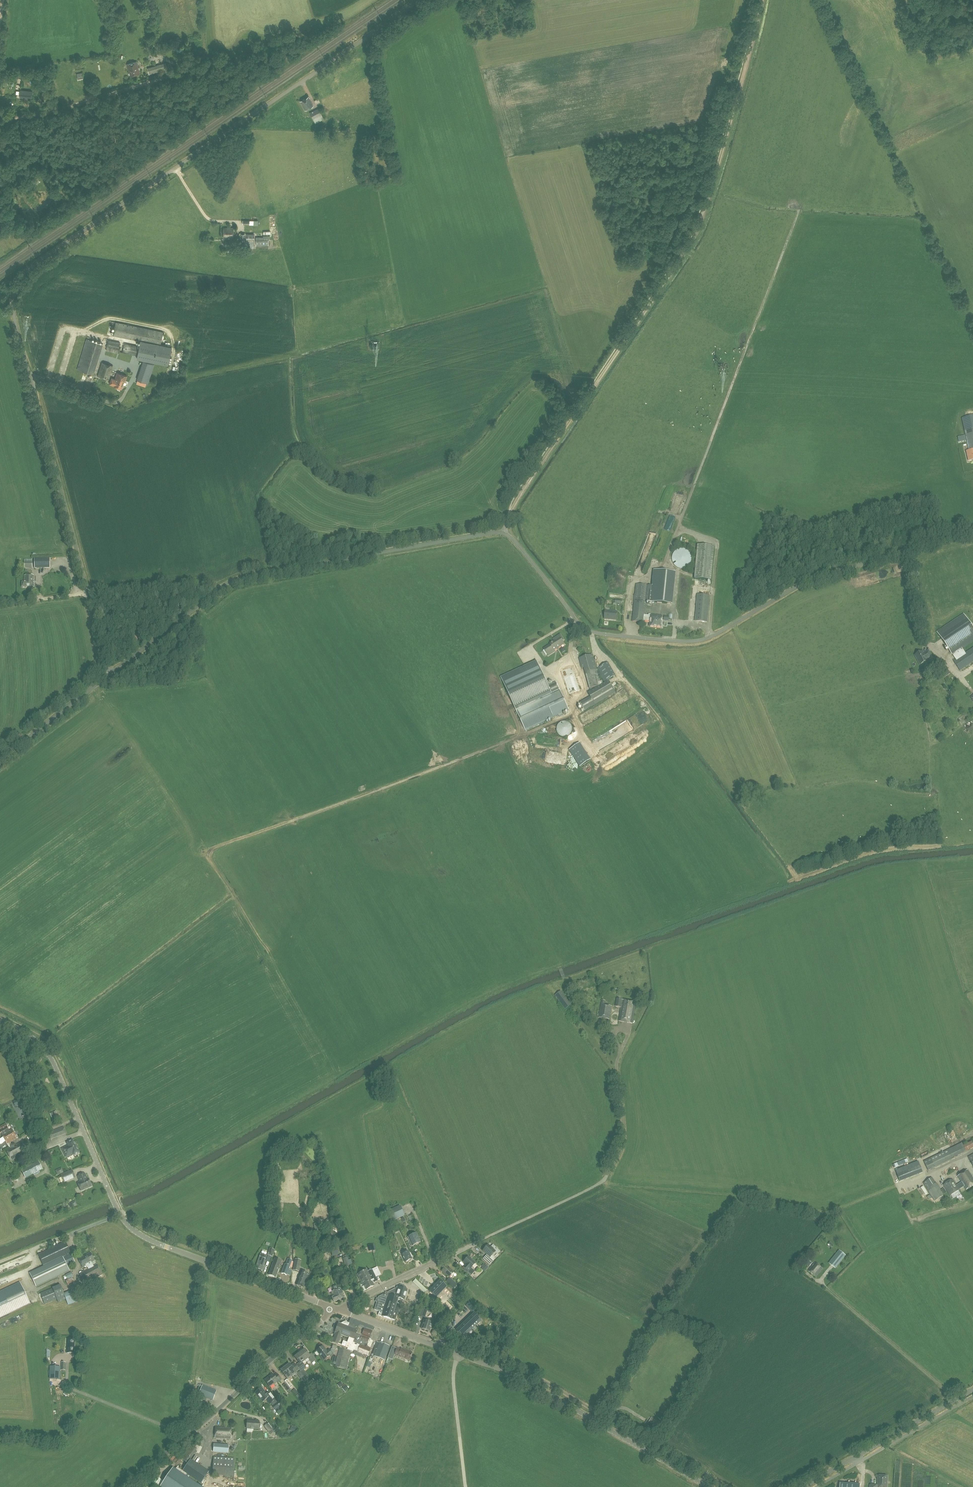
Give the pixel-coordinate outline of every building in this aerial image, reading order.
[(140,73),(137,61),(127,64),(130,76),(140,73)] [(150,74),(164,70),(163,70),(165,69),(164,64),(162,64),(148,68),(150,74)] [(20,90),(19,97),(32,98),(33,91),(20,90)] [(313,106),(308,97),(300,101),(305,110),(313,106)] [(319,108),(310,113),(313,119),(322,114),(319,108)] [(233,237),(233,228),(223,228),(223,237),(233,237)] [(245,241),(245,243),(245,245),(246,245),(246,248),(254,248),(254,242),(255,242),(254,234),(246,234),(240,234),(240,240),(245,241)] [(256,245),(269,245),(268,236),(263,236),(263,237),(256,237),(256,245)] [(114,335),(141,341),(161,344),(163,332),(116,322),(114,335)] [(87,339),(77,369),(92,374),(93,370),(95,371),(103,344),(101,343),(87,339)] [(119,353),(121,347),(119,347),(121,342),(109,340),(106,350),(119,353)] [(172,347),(161,344),(141,341),(139,346),(137,355),(137,358),(168,365),(172,347)] [(126,353),(137,355),(139,346),(125,343),(122,355),(122,357),(125,357),(126,353)] [(144,360),(137,380),(148,383),(155,364),(144,360)] [(109,379),(113,366),(102,362),(98,376),(109,379)] [(117,372),(115,379),(112,378),(109,384),(114,385),(114,386),(121,388),(124,380),(126,381),(127,376),(117,372)] [(962,419),(969,451),(972,450),(972,416),(962,419)] [(714,546),(697,545),(694,579),(711,580),(714,546)] [(690,552),(690,551),(689,550),(688,550),(687,549),(686,549),(685,549),(685,548),(684,548),(683,548),(682,548),(681,548),(680,548),(679,549),(678,549),(677,549),(676,550),(675,551),(674,552),(674,553),(673,554),(673,555),(672,555),(672,556),(672,557),(672,558),(672,559),(672,560),(672,561),(673,562),(673,563),(674,564),(675,565),(675,566),(676,566),(676,567),(677,567),(678,567),(678,568),(679,568),(680,568),(681,568),(681,569),(682,569),(684,568),(685,568),(686,568),(687,568),(688,567),(689,566),(690,565),(691,564),(691,563),(692,563),(692,562),(692,561),(692,560),(693,559),(693,558),(692,558),(692,557),(692,556),(692,555),(692,554),(691,553),(691,552),(690,552)] [(50,558),(34,559),(34,568),(50,568),(50,558)] [(29,562),(24,562),(24,568),(32,568),(32,562),(32,559),(29,559),(29,562)] [(636,584),(632,621),(644,623),(644,620),(645,615),(646,601),(652,602),(672,604),(675,572),(655,570),(653,586),(636,584)] [(34,587),(34,577),(34,575),(24,575),(24,582),(22,582),(22,587),(34,587)] [(710,595),(697,594),(695,621),(707,622),(710,595)] [(616,620),(617,612),(605,611),(604,619),(616,620)] [(645,615),(644,620),(650,621),(649,626),(661,627),(662,618),(662,617),(662,616),(649,614),(649,615),(645,615)] [(964,653),(961,648),(972,641),(972,629),(964,615),(938,632),(952,654),(956,659),(953,661),(960,671),(972,662),(972,648),(964,653)] [(554,650),(564,644),(560,637),(543,648),(548,656),(555,651),(554,650)] [(524,663),(536,658),(533,652),(529,654),(527,649),(520,652),(524,663)] [(920,665),(927,661),(927,660),(932,657),(928,651),(924,654),(922,651),(915,655),(920,665)] [(590,689),(599,686),(601,685),(593,655),(580,659),(582,668),(584,668),(590,689)] [(502,678),(525,731),(569,710),(557,684),(549,688),(537,662),(502,678)] [(579,691),(573,667),(563,669),(569,693),(579,691)] [(590,697),(580,703),(585,711),(595,704),(616,692),(610,683),(609,681),(601,685),(599,686),(588,693),(590,696),(590,697)] [(568,722),(567,722),(566,722),(566,721),(565,721),(564,721),(563,722),(562,722),(561,722),(560,723),(559,723),(559,724),(558,724),(558,725),(558,726),(557,726),(557,727),(557,728),(557,729),(557,730),(557,731),(557,732),(558,733),(558,734),(559,734),(560,735),(560,736),(561,736),(562,737),(563,737),(564,737),(565,737),(566,737),(567,737),(568,736),(569,735),(570,735),(570,734),(571,734),(571,733),(572,732),(572,731),(572,730),(572,729),(572,728),(572,727),(572,726),(571,726),(571,725),(571,724),(570,724),(570,723),(569,723),(568,722)] [(571,1005),(567,1000),(561,991),(555,996),(565,1009),(571,1005)] [(632,1023),(636,1002),(622,1000),(617,999),(615,1007),(621,1008),(618,1021),(632,1023)] [(609,1019),(612,1006),(605,1005),(605,1001),(602,1000),(598,1017),(609,1019)] [(15,1107),(23,1104),(20,1098),(13,1101),(15,1107)] [(9,1131),(7,1129),(8,1128),(6,1124),(0,1127),(0,1134),(2,1133),(3,1134),(2,1135),(7,1144),(9,1148),(11,1147),(10,1146),(11,1144),(10,1142),(17,1138),(12,1129),(9,1131)] [(66,1133),(64,1127),(48,1133),(51,1139),(66,1133)] [(34,1139),(29,1141),(32,1147),(36,1145),(36,1146),(40,1144),(36,1138),(34,1139)] [(74,1155),(79,1153),(73,1140),(67,1143),(69,1146),(62,1149),(66,1157),(73,1154),(74,1155)] [(966,1152),(966,1151),(972,1148),(972,1144),(972,1141),(963,1146),(962,1143),(924,1161),(928,1171),(966,1152)] [(11,1160),(25,1153),(19,1143),(16,1145),(15,1144),(14,1143),(13,1143),(12,1143),(12,1144),(11,1144),(10,1146),(11,1147),(9,1148),(6,1150),(11,1160)] [(22,1171),(26,1178),(42,1169),(39,1162),(22,1171)] [(923,1173),(920,1166),(898,1175),(900,1182),(923,1173)] [(64,1182),(75,1178),(72,1170),(61,1175),(64,1182)] [(966,1190),(972,1185),(972,1178),(968,1170),(957,1176),(961,1182),(956,1186),(959,1189),(964,1186),(966,1190)] [(92,1186),(88,1179),(87,1179),(85,1173),(78,1176),(80,1182),(78,1183),(81,1191),(92,1186)] [(932,1178),(923,1183),(927,1189),(935,1201),(943,1196),(932,1178)] [(943,1185),(950,1195),(950,1196),(959,1190),(959,1189),(956,1186),(952,1179),(943,1185)] [(393,1221),(404,1216),(400,1206),(389,1211),(393,1221)] [(420,1242),(416,1233),(407,1237),(412,1246),(420,1242)] [(38,1255),(44,1267),(30,1273),(36,1287),(70,1271),(68,1267),(75,1264),(65,1242),(38,1255)] [(488,1244),(483,1251),(487,1255),(483,1259),(489,1265),(495,1259),(494,1258),(500,1251),(493,1244),(491,1247),(488,1244)] [(333,1256),(339,1255),(337,1247),(330,1249),(333,1256)] [(405,1253),(402,1255),(405,1262),(406,1262),(407,1262),(408,1262),(409,1260),(412,1259),(411,1257),(412,1256),(410,1253),(409,1254),(408,1252),(407,1250),(404,1251),(405,1253)] [(841,1251),(830,1263),(836,1268),(846,1255),(841,1251)] [(85,1284),(103,1274),(97,1264),(93,1266),(91,1262),(95,1260),(90,1252),(78,1259),(83,1267),(86,1265),(86,1266),(87,1266),(88,1269),(79,1274),(85,1284)] [(468,1256),(463,1262),(465,1264),(469,1267),(466,1270),(465,1271),(470,1276),(471,1275),(475,1271),(471,1268),(475,1263),(468,1256)] [(262,1270),(266,1260),(259,1257),(255,1268),(262,1270)] [(274,1258),(273,1262),(268,1275),(276,1277),(279,1268),(281,1261),(274,1258)] [(285,1264),(281,1273),(286,1275),(287,1275),(291,1264),(292,1260),(288,1258),(285,1264)] [(299,1272),(301,1260),(295,1259),(293,1270),(299,1272)] [(816,1277),(822,1268),(815,1262),(808,1271),(816,1277)] [(448,1278),(454,1272),(447,1266),(442,1271),(448,1278)] [(382,1279),(376,1268),(367,1272),(366,1270),(357,1274),(363,1285),(364,1285),(366,1289),(374,1286),(373,1284),(382,1279)] [(303,1288),(308,1274),(301,1271),(296,1285),(303,1288)] [(434,1286),(429,1291),(436,1298),(447,1287),(441,1281),(435,1288),(434,1286)] [(0,1292),(0,1318),(30,1304),(20,1283),(0,1292)] [(414,1283),(413,1287),(428,1292),(429,1288),(414,1283)] [(58,1302),(66,1299),(69,1305),(80,1301),(78,1295),(84,1293),(83,1288),(76,1290),(75,1289),(64,1294),(61,1285),(41,1293),(45,1304),(57,1299),(58,1302)] [(334,1296),(332,1297),(333,1299),(334,1301),(335,1302),(345,1297),(340,1287),(339,1288),(337,1285),(336,1285),(333,1286),(332,1288),(334,1291),(332,1291),(334,1296)] [(379,1297),(375,1309),(379,1311),(378,1315),(382,1316),(391,1319),(395,1320),(397,1313),(398,1313),(400,1306),(399,1306),(401,1299),(403,1299),(404,1300),(407,1290),(406,1290),(407,1288),(406,1286),(401,1285),(399,1286),(398,1288),(397,1287),(397,1289),(395,1288),(387,1292),(387,1294),(385,1294),(384,1295),(383,1295),(379,1297)] [(428,1296),(423,1301),(427,1305),(432,1300),(428,1296)] [(418,1314),(425,1316),(427,1311),(420,1308),(418,1314)] [(472,1316),(470,1318),(476,1325),(480,1320),(475,1314),(473,1317),(472,1316)] [(432,1323),(433,1320),(425,1318),(424,1320),(421,1329),(429,1331),(432,1323)] [(468,1321),(466,1323),(471,1329),(476,1325),(470,1318),(467,1320),(468,1321)] [(346,1321),(340,1323),(338,1323),(335,1332),(336,1333),(332,1342),(338,1344),(341,1335),(349,1338),(345,1347),(358,1352),(367,1356),(370,1348),(366,1347),(368,1343),(369,1338),(371,1339),(373,1331),(366,1328),(366,1329),(347,1322),(346,1321)] [(463,1324),(461,1327),(467,1333),(471,1329),(466,1323),(464,1325),(463,1324)] [(459,1329),(457,1332),(463,1337),(467,1333),(461,1327),(459,1329)] [(377,1342),(374,1348),(377,1349),(375,1356),(384,1360),(389,1346),(380,1342),(380,1343),(377,1342)] [(330,1357),(333,1354),(329,1350),(327,1351),(323,1346),(316,1351),(324,1360),(330,1356),(330,1357)] [(331,1363),(336,1364),(335,1367),(344,1369),(349,1350),(340,1347),(337,1357),(333,1356),(331,1363)] [(393,1360),(394,1355),(409,1361),(412,1352),(401,1348),(401,1349),(397,1348),(396,1350),(391,1349),(388,1358),(393,1360)] [(56,1349),(56,1351),(51,1351),(51,1360),(60,1360),(60,1349),(56,1349)] [(298,1352),(305,1360),(306,1362),(309,1360),(312,1363),(314,1362),(314,1361),(315,1362),(317,1361),(316,1360),(311,1353),(309,1355),(305,1349),(303,1351),(302,1350),(301,1350),(300,1351),(299,1352),(298,1352)] [(299,1363),(296,1365),(301,1372),(306,1368),(304,1364),(306,1362),(298,1352),(297,1353),(296,1354),(295,1355),(296,1356),(294,1357),(299,1363)] [(302,1379),(305,1377),(304,1375),(301,1372),(296,1365),(294,1363),(291,1366),(289,1363),(285,1367),(292,1376),(296,1373),(302,1379)] [(61,1370),(61,1367),(50,1367),(50,1379),(60,1380),(61,1370)] [(280,1370),(286,1377),(287,1379),(285,1381),(290,1388),(293,1386),(288,1380),(292,1376),(285,1367),(280,1370)] [(281,1380),(277,1374),(274,1376),(272,1374),(264,1380),(270,1387),(277,1381),(278,1382),(281,1380)] [(345,1392),(349,1388),(346,1385),(345,1386),(344,1384),(343,1385),(341,1382),(337,1385),(340,1388),(342,1386),(343,1387),(342,1388),(345,1392)] [(285,1383),(283,1385),(287,1391),(288,1393),(291,1391),(290,1389),(285,1383)] [(199,1395),(213,1400),(217,1391),(203,1385),(199,1395)] [(262,1387),(255,1392),(262,1402),(266,1399),(270,1404),(271,1403),(275,1400),(269,1392),(267,1394),(262,1387)] [(317,1406),(323,1413),(329,1407),(323,1401),(317,1406)] [(278,1402),(272,1406),(275,1410),(280,1406),(278,1402)] [(259,1429),(259,1421),(247,1420),(247,1428),(259,1429)] [(274,1428),(269,1422),(264,1426),(269,1433),(272,1430),(273,1428),(274,1428)] [(656,1433),(659,1428),(649,1422),(646,1427),(656,1433)] [(231,1439),(231,1428),(215,1427),(215,1438),(231,1439)] [(196,1450),(188,1444),(179,1457),(187,1463),(196,1450)] [(228,1453),(229,1445),(214,1444),(213,1452),(228,1453)] [(235,1458),(214,1457),(212,1475),(233,1476),(235,1458)] [(205,1470),(190,1460),(184,1470),(202,1482),(208,1472),(205,1470)] [(160,1486),(161,1486),(201,1486),(173,1468),(160,1486)] [(888,1476),(878,1475),(877,1485),(870,1485),(870,1486),(887,1486),(888,1476)]
